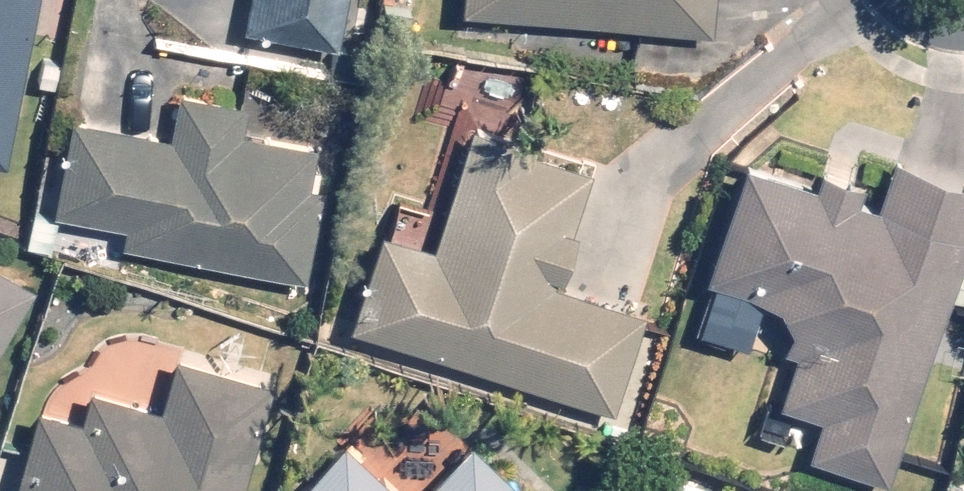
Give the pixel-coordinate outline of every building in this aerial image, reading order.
[(39,0),(0,0),(0,153),(11,155),(39,0)] [(252,22),(345,37),(352,0),(256,0),(252,22)] [(465,5),(721,27),(723,0),(466,0),(465,5)] [(252,130),(257,98),(182,86),(175,128),(84,113),(68,209),(130,220),(126,242),(312,273),(327,184),(312,181),(319,141),(252,130)] [(390,219),(357,319),(618,405),(650,306),(571,280),(588,226),(579,223),(598,164),(541,145),(546,128),(478,105),(436,235),(390,219)] [(867,172),(826,158),(821,174),(750,151),(711,270),(799,299),(783,349),(794,352),(780,396),(824,410),(813,445),(895,472),(963,259),(963,170),(903,150),(889,196),(862,187),(867,172)] [(39,282),(0,258),(0,345),(39,282)] [(168,400),(98,382),(90,413),(44,402),(21,490),(244,490),(273,374),(180,351),(168,400)] [(360,424),(293,490),(524,490),(473,440),(425,488),(360,424)]
